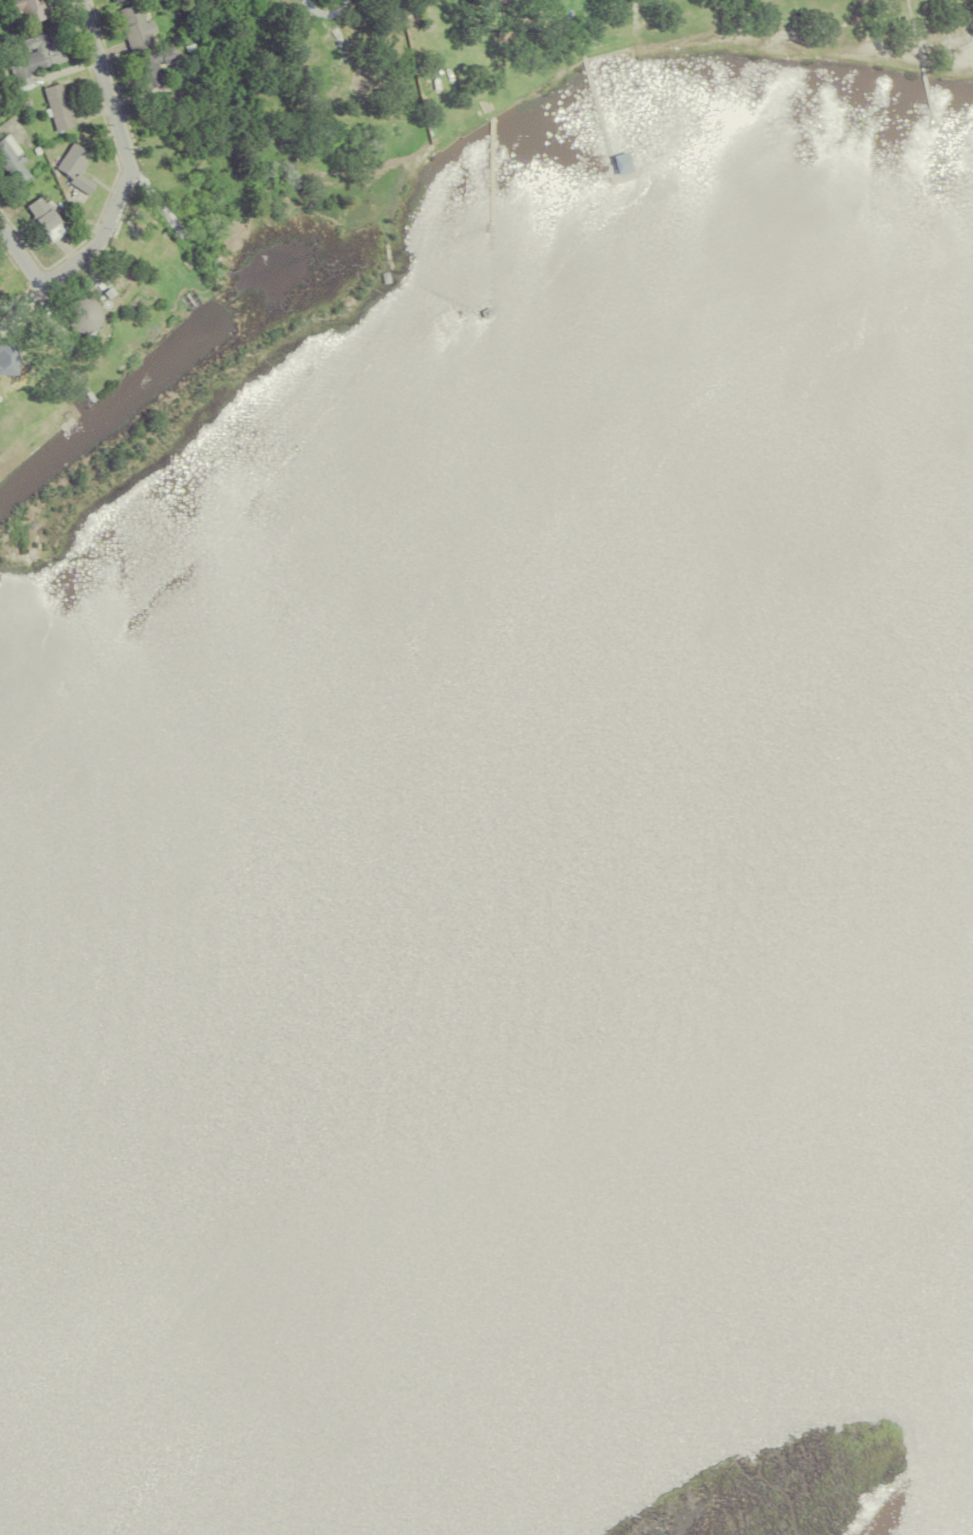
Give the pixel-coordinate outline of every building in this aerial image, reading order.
[(5,11),(2,0),(40,0),(41,4),(39,5),(42,15),(20,21),(16,8),(5,11)] [(149,42),(126,51),(117,26),(120,25),(114,8),(134,0),(142,21),(148,18),(152,29),(145,32),(149,42)] [(173,22),(187,21),(188,32),(174,32),(173,22)] [(56,42),(61,59),(24,69),(27,81),(13,85),(6,58),(22,53),(21,52),(32,49),(27,34),(45,29),(49,44),(56,42)] [(158,59),(153,60),(160,82),(142,88),(138,76),(134,78),(129,64),(134,62),(131,56),(168,44),(173,58),(159,63),(158,59)] [(61,91),(68,112),(65,113),(69,123),(51,129),(46,114),(41,116),(39,108),(44,106),(38,87),(56,81),(59,92),(61,91)] [(18,98),(25,97),(27,105),(20,107),(18,98)] [(11,184),(0,169),(0,135),(4,132),(16,150),(15,151),(21,159),(17,161),(26,174),(11,184)] [(68,141),(84,152),(80,159),(82,160),(75,172),(91,183),(84,194),(64,181),(67,176),(51,165),(68,141)] [(40,176),(45,173),(53,188),(48,190),(40,176)] [(30,217),(21,204),(36,194),(55,221),(54,221),(60,230),(46,240),(40,231),(39,232),(29,218),(30,217)] [(169,262),(177,256),(182,262),(174,268),(169,262)] [(83,283),(87,280),(97,293),(93,297),(83,283)] [(58,325),(89,337),(101,309),(70,296),(58,325)]
